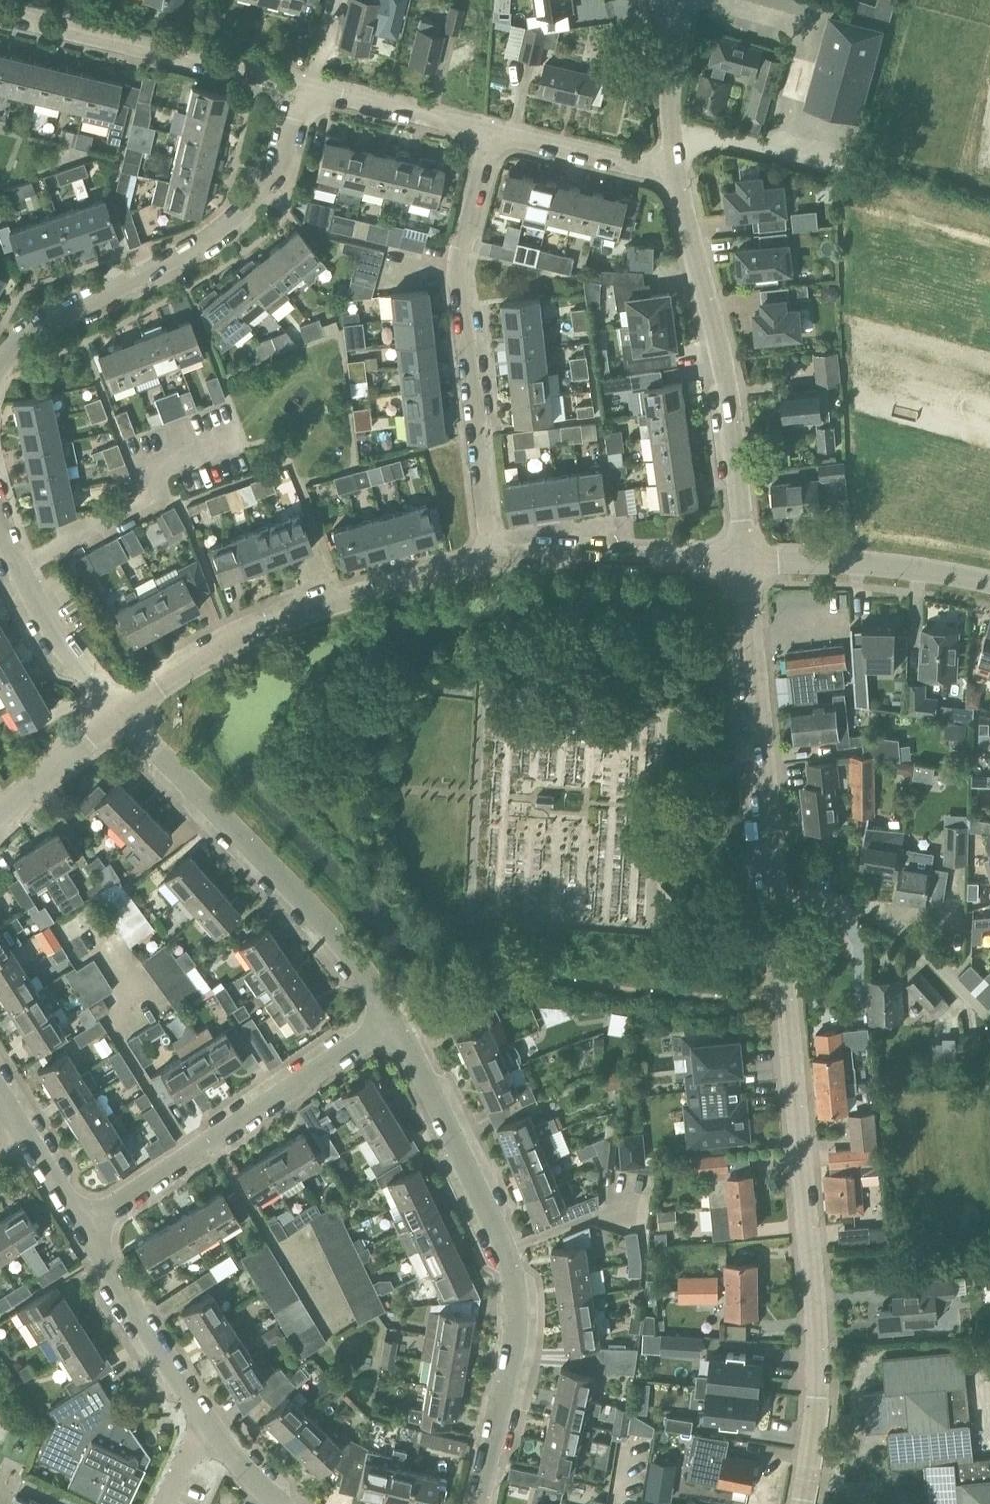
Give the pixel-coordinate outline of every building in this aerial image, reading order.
[(298,12),(301,0),(250,0),(298,12)] [(364,0),(351,0),(340,46),(368,53),(376,17),(387,19),(390,6),(364,0)] [(528,15),(530,27),(548,31),(571,28),(569,11),(573,11),(571,0),(536,0),(538,14),(528,15)] [(873,17),(890,22),(896,0),(878,0),(873,17)] [(909,7),(921,10),(923,2),(916,0),(911,0),(909,7)] [(909,7),(908,15),(919,18),(921,10),(909,7)] [(412,11),(406,37),(417,40),(411,64),(441,71),(453,21),(412,11)] [(832,14),(809,102),(858,115),(882,27),(832,14)] [(453,21),(441,71),(470,78),(476,52),(488,55),(492,38),(493,18),(481,15),(478,27),(471,25),(453,21)] [(530,27),(528,27),(521,58),(541,63),(548,31),(530,27)] [(710,64),(755,76),(762,50),(718,37),(710,64)] [(902,39),(900,47),(911,49),(913,42),(902,39)] [(900,47),(898,55),(909,57),(911,49),(900,47)] [(28,59),(5,54),(0,73),(0,90),(14,93),(17,81),(23,82),(28,59)] [(755,88),(747,117),(763,122),(772,93),(781,60),(780,59),(778,59),(765,55),(759,77),(755,88)] [(46,88),(52,65),(28,59),(23,82),(17,81),(14,93),(38,99),(41,87),(46,88)] [(599,76),(547,64),(540,94),(592,106),(599,76)] [(52,65),(46,88),(41,87),(38,99),(61,105),(64,93),(70,94),(75,71),(52,65)] [(705,77),(697,107),(723,114),(731,84),(725,82),(727,72),(714,69),(711,79),(705,77)] [(75,71),(70,94),(64,93),(61,105),(83,110),(86,96),(94,98),(99,76),(75,71)] [(83,110),(81,119),(111,126),(107,141),(120,144),(130,105),(117,102),(122,82),(99,76),(94,98),(86,96),(83,110)] [(139,100),(151,103),(157,79),(145,76),(139,100)] [(892,78),(891,86),(902,89),(904,81),(892,78)] [(891,86),(889,94),(900,97),(902,89),(891,86)] [(224,120),(230,97),(193,88),(188,111),(224,120)] [(218,144),(224,120),(188,111),(182,135),(218,144)] [(135,113),(133,124),(150,128),(152,117),(135,113)] [(873,117),(871,124),(882,127),(884,119),(873,117)] [(131,134),(147,138),(150,128),(133,124),(131,134)] [(871,124),(869,132),(880,135),(882,127),(871,124)] [(77,135),(66,132),(63,143),(74,146),(77,135)] [(213,167),(218,144),(182,135),(176,159),(213,167)] [(327,136),(326,141),(317,177),(315,187),(338,193),(339,190),(341,183),(349,146),(340,144),(341,139),(327,136)] [(361,195),(363,188),(365,188),(373,152),(349,146),(341,183),(339,190),(361,195)] [(125,156),(139,160),(142,158),(144,151),(127,147),(125,156)] [(411,161),(412,157),(409,153),(402,151),(398,154),(397,158),(388,194),(412,200),(421,163),(411,161)] [(388,194),(397,158),(373,152),(365,188),(388,194)] [(412,200),(436,205),(436,203),(442,205),(445,190),(440,189),(444,169),(432,166),(434,160),(422,157),(421,163),(412,200)] [(207,191),(213,167),(176,159),(170,182),(207,191)] [(140,165),(124,162),(122,172),(138,176),(140,165)] [(83,177),(79,165),(68,169),(72,181),(83,177)] [(72,181),(68,169),(57,173),(61,185),(72,181)] [(502,208),(526,214),(535,178),(511,172),(502,208)] [(730,212),(731,217),(758,214),(760,230),(788,227),(783,185),(763,187),(761,176),(740,179),(741,189),(728,190),(729,195),(726,195),(727,212),(730,212)] [(547,229),(550,220),(559,184),(535,178),(526,214),(524,223),(547,229)] [(207,191),(170,182),(158,179),(152,203),(201,215),(207,191)] [(36,193),(33,181),(20,185),(24,197),(36,193)] [(573,226),(582,189),(559,184),(550,220),(573,226)] [(20,185),(10,188),(14,200),(24,197),(20,185)] [(299,188),(296,198),(308,202),(311,192),(299,188)] [(596,231),(606,195),(582,189),(573,226),(596,231)] [(606,195),(596,231),(593,244),(602,246),(605,233),(621,237),(621,235),(632,238),(641,201),(624,197),(624,200),(606,195)] [(134,221),(126,197),(114,201),(122,224),(134,221)] [(116,232),(105,198),(81,207),(92,240),(116,232)] [(57,215),(68,248),(92,240),(81,207),(57,215)] [(817,211),(794,213),(796,230),(818,228),(817,211)] [(308,213),(306,225),(329,231),(332,218),(308,213)] [(329,231),(353,236),(357,220),(333,214),(332,218),(329,231)] [(68,248),(57,215),(33,223),(45,256),(68,248)] [(134,220),(134,221),(122,224),(131,250),(143,246),(134,220)] [(45,256),(33,223),(11,230),(9,224),(0,227),(0,238),(4,250),(15,246),(21,264),(45,256)] [(370,223),(366,239),(377,242),(381,225),(370,223)] [(387,244),(391,228),(381,225),(377,242),(387,244)] [(326,266),(321,259),(298,230),(279,246),(302,275),(310,284),(315,280),(315,275),(326,266)] [(739,278),(756,276),(756,283),(779,281),(778,274),(794,272),(793,256),(790,256),(788,231),(760,234),(762,246),(739,249),(740,261),(738,262),(739,278)] [(399,247),(424,253),(427,241),(402,235),(399,247)] [(384,252),(346,242),(343,252),(358,256),(358,257),(382,263),(384,252)] [(494,242),(491,255),(515,261),(518,248),(494,242)] [(518,248),(515,261),(528,264),(538,266),(542,250),(519,244),(518,248)] [(639,260),(639,245),(630,245),(629,271),(643,271),(655,272),(656,260),(639,260)] [(656,260),(656,246),(639,245),(639,260),(656,260)] [(302,275),(279,246),(260,261),(284,290),(302,275)] [(542,250),(538,266),(548,268),(552,252),(542,250)] [(572,274),(576,258),(566,255),(562,271),(572,274)] [(289,297),(284,290),(260,261),(256,256),(238,271),(242,276),(265,305),(271,312),(289,297)] [(355,268),(379,274),(382,263),(358,257),(355,268)] [(352,280),(376,286),(379,274),(355,268),(352,280)] [(629,271),(603,270),(603,283),(615,283),(619,310),(630,309),(633,325),(674,319),(670,292),(633,298),(629,271)] [(223,291),(246,320),(265,305),(242,276),(223,291)] [(601,283),(584,279),(588,308),(589,308),(601,307),(601,283)] [(373,297),(376,286),(352,280),(347,299),(373,297)] [(808,284),(789,286),(761,289),(763,303),(764,303),(765,312),(756,313),(757,317),(754,318),(756,335),(759,334),(759,339),(801,335),(798,308),(786,310),(785,300),(810,298),(808,284)] [(215,290),(200,302),(233,342),(252,327),(246,320),(223,291),(219,294),(215,290)] [(429,290),(391,295),(394,319),(431,315),(429,290)] [(542,299),(504,304),(507,328),(544,323),(542,299)] [(588,308),(572,310),(574,320),(590,318),(589,308),(588,308)] [(359,313),(343,315),(344,325),(360,323),(359,313)] [(431,315),(394,319),(396,343),(434,338),(433,326),(439,326),(437,314),(431,315)] [(594,342),(590,318),(574,320),(577,344),(594,342)] [(168,328),(181,363),(204,354),(191,319),(168,328)] [(633,325),(621,327),(623,343),(627,370),(638,369),(657,366),(654,350),(678,346),(674,319),(633,325)] [(326,335),(320,320),(311,323),(316,339),(326,335)] [(301,327),(307,343),(316,339),(311,323),(301,327)] [(362,333),(360,323),(344,325),(345,336),(362,333)] [(510,352),(547,348),(544,323),(507,328),(510,352)] [(143,331),(145,337),(159,372),(181,363),(168,328),(158,332),(156,326),(143,331)] [(123,345),(136,380),(159,372),(145,337),(123,345)] [(280,353),(274,337),(264,341),(270,356),(280,353)] [(434,338),(396,343),(399,367),(437,363),(434,338)] [(254,344),(260,360),(270,356),(264,341),(254,344)] [(136,380),(123,345),(100,354),(113,389),(136,380)] [(512,376),(550,372),(547,348),(510,352),(512,376)] [(835,353),(815,355),(818,386),(838,384),(835,353)] [(573,369),(590,367),(588,357),(572,359),(573,369)] [(349,363),(350,373),(366,371),(365,361),(349,363)] [(402,391),(440,387),(437,363),(399,367),(402,391)] [(590,367),(573,369),(575,380),(591,377),(590,367)] [(632,374),(634,390),(637,389),(640,413),(645,413),(686,407),(683,383),(663,385),(661,370),(632,374)] [(350,373),(351,383),(367,382),(366,371),(350,373)] [(550,372),(512,376),(515,400),(553,396),(550,372)] [(218,376),(207,380),(216,404),(227,400),(218,376)] [(440,387),(402,391),(405,415),(442,411),(440,387)] [(830,426),(827,389),(783,393),(784,396),(782,398),(782,405),(785,407),(786,421),(802,419),(802,423),(817,422),(820,449),(836,448),(834,425),(830,426)] [(168,395),(177,419),(187,414),(179,391),(168,395)] [(52,395),(15,402),(20,426),(57,418),(52,395)] [(156,399),(165,423),(177,419),(168,395),(156,399)] [(518,424),(556,420),(553,396),(515,400),(518,424)] [(101,398),(86,404),(89,411),(104,405),(101,398)] [(94,423),(108,417),(104,405),(89,411),(94,423)] [(595,405),(578,407),(580,417),(596,415),(595,405)] [(640,413),(642,424),(650,423),(652,436),(690,431),(686,407),(645,413),(640,413)] [(354,411),(355,421),(372,419),(371,409),(354,411)] [(128,410),(116,415),(125,438),(137,434),(128,410)] [(442,411),(405,415),(408,439),(445,435),(442,411)] [(57,418),(20,426),(25,450),(62,442),(57,418)] [(357,431),(367,430),(373,429),(372,419),(355,421),(357,431)] [(583,424),(573,425),(575,443),(585,441),(583,424)] [(573,426),(562,427),(564,444),(575,443),(573,426)] [(524,432),(527,448),(536,447),(550,445),(548,429),(534,431),(524,432)] [(608,442),(625,440),(623,430),(614,432),(607,433),(608,442)] [(656,460),(693,455),(690,431),(652,436),(656,460)] [(516,449),(527,448),(524,432),(514,433),(516,449)] [(25,450),(30,473),(67,465),(77,463),(72,440),(62,442),(25,450)] [(625,440),(608,442),(610,453),(626,451),(625,440)] [(103,449),(106,456),(106,457),(121,451),(118,443),(103,449)] [(111,469),(126,463),(121,451),(106,457),(111,469)] [(693,455),(656,460),(659,484),(696,479),(693,455)] [(391,463),(396,479),(406,476),(401,460),(391,463)] [(817,480),(773,484),(777,515),(820,510),(819,502),(848,499),(844,461),(819,464),(821,485),(817,485),(817,480)] [(396,479),(391,463),(382,466),(386,481),(396,479)] [(580,473),(585,511),(609,507),(603,463),(591,464),(593,471),(580,473)] [(611,467),(613,477),(630,475),(628,464),(611,467)] [(67,465),(30,473),(35,497),(72,489),(67,465)] [(349,492),(358,489),(359,489),(355,473),(344,476),(349,492)] [(555,477),(561,514),(585,511),(580,473),(555,477)] [(130,476),(119,479),(122,492),(134,490),(130,476)] [(277,491),(271,476),(262,479),(268,495),(277,491)] [(340,494),(349,492),(344,476),(335,478),(340,494)] [(531,480),(537,518),(561,514),(555,477),(531,480)] [(268,495),(262,479),(252,483),(258,498),(268,495)] [(659,484),(663,508),(700,502),(696,479),(659,484)] [(507,484),(513,521),(537,518),(531,480),(507,484)] [(618,515),(631,513),(627,488),(614,490),(618,515)] [(40,520),(53,518),(77,512),(72,489),(35,497),(40,520)] [(216,496),(222,512),(232,508),(234,512),(246,507),(239,489),(227,493),(226,492),(216,496)] [(222,512),(216,496),(207,500),(213,515),(222,512)] [(196,504),(188,507),(191,514),(199,511),(196,504)] [(405,510),(415,546),(438,540),(437,537),(446,534),(438,505),(429,507),(428,504),(405,510)] [(175,534),(187,527),(176,506),(163,513),(175,534)] [(381,517),(391,553),(415,546),(405,510),(381,517)] [(278,522),(291,558),(313,549),(300,514),(278,522)] [(391,553),(381,517),(358,523),(368,559),(391,553)] [(255,531),(268,566),(291,558),(278,522),(255,531)] [(368,559),(358,523),(334,530),(344,566),(368,559)] [(122,535),(134,557),(147,550),(135,529),(122,535)] [(232,539),(245,574),(268,566),(255,531),(232,539)] [(131,558),(119,537),(107,544),(114,557),(119,565),(131,558)] [(245,574),(232,539),(209,547),(222,583),(245,574)] [(93,552),(100,564),(114,557),(107,544),(93,552)] [(87,581),(98,575),(99,574),(88,554),(76,561),(87,581)] [(199,560),(179,570),(182,576),(163,586),(161,587),(179,620),(201,609),(194,596),(208,588),(209,590),(210,590),(199,560)] [(161,587),(140,599),(157,632),(179,620),(161,587)] [(125,594),(130,604),(118,610),(135,643),(157,632),(140,599),(135,589),(125,594)] [(853,627),(851,627),(854,677),(867,676),(867,670),(868,670),(867,665),(894,665),(894,671),(896,671),(896,647),(908,647),(908,634),(896,634),(896,623),(872,623),(872,626),(865,626),(865,622),(863,622),(863,631),(853,631),(853,627)] [(14,645),(1,624),(0,625),(0,654),(14,645)] [(957,677),(959,632),(923,630),(921,675),(957,677)] [(978,670),(989,674),(989,641),(986,639),(985,643),(978,670)] [(27,667),(14,645),(0,654),(0,682),(27,667)] [(847,686),(845,668),(847,667),(844,646),(788,652),(790,674),(792,674),(796,706),(794,706),(796,727),(837,722),(837,720),(848,719),(846,696),(834,697),(835,702),(818,704),(816,689),(847,686)] [(0,682),(0,691),(9,706),(39,689),(27,667),(0,682)] [(908,684),(908,713),(934,717),(936,699),(925,697),(925,685),(908,684)] [(39,689),(9,706),(21,728),(52,710),(39,689)] [(953,706),(951,720),(974,723),(974,707),(966,706),(966,709),(953,706)] [(848,719),(837,720),(837,722),(796,727),(798,743),(838,738),(839,746),(851,744),(851,738),(850,738),(848,719)] [(980,733),(989,733),(989,723),(980,722),(980,733)] [(980,733),(980,744),(989,748),(989,733),(980,733)] [(865,736),(863,737),(851,738),(851,744),(864,743),(865,755),(872,755),(903,762),(901,741),(865,736)] [(873,783),(872,783),(872,755),(865,755),(852,755),(854,815),(874,815),(873,783)] [(812,786),(807,787),(808,798),(804,798),(806,816),(804,818),(805,826),(807,828),(807,831),(839,828),(835,785),(839,784),(837,761),(809,764),(812,786)] [(908,761),(906,773),(914,774),(916,762),(908,761)] [(976,790),(978,775),(966,773),(964,788),(976,790)] [(112,825),(137,800),(120,782),(108,794),(93,780),(72,801),(87,816),(95,807),(112,825)] [(555,796),(553,796),(538,795),(537,804),(554,805),(555,796)] [(137,800),(112,825),(130,843),(155,818),(137,800)] [(971,817),(971,829),(988,833),(989,833),(989,820),(971,817)] [(155,818),(130,843),(148,861),(173,836),(155,818)] [(867,825),(860,871),(898,877),(903,849),(905,832),(867,825)] [(946,862),(967,863),(968,827),(947,826),(946,862)] [(62,838),(58,832),(36,845),(75,908),(84,902),(78,891),(80,890),(66,869),(77,862),(75,860),(81,857),(67,835),(62,838)] [(15,859),(33,889),(46,881),(52,891),(51,892),(62,909),(51,916),(54,920),(75,908),(36,845),(32,842),(23,848),(24,853),(15,859)] [(903,849),(898,877),(901,878),(897,899),(925,904),(925,902),(942,905),(946,878),(930,875),(933,854),(903,849)] [(182,897),(208,874),(191,855),(165,879),(182,897)] [(99,857),(89,865),(96,874),(106,867),(99,857)] [(182,897),(198,916),(225,893),(208,874),(182,897)] [(20,879),(10,886),(26,910),(36,904),(20,879)] [(119,880),(94,896),(102,908),(127,890),(119,880)] [(969,882),(968,898),(979,899),(979,882),(969,882)] [(127,890),(102,908),(109,917),(134,900),(127,890)] [(238,903),(236,904),(235,904),(225,893),(198,916),(215,935),(244,909),(238,903)] [(141,909),(138,905),(134,900),(109,917),(116,927),(141,909)] [(148,919),(141,909),(116,927),(124,937),(148,919)] [(0,926),(0,956),(12,948),(22,941),(15,931),(24,925),(17,915),(0,926)] [(983,929),(989,927),(989,917),(974,918),(973,929),(983,929)] [(131,947),(155,929),(148,919),(124,937),(131,947)] [(238,946),(253,967),(282,947),(267,926),(238,946)] [(983,929),(973,929),(973,943),(983,943),(983,929)] [(56,936),(46,943),(52,952),(62,946),(56,936)] [(167,945),(143,962),(150,972),(174,955),(167,945)] [(59,963),(69,956),(62,946),(52,952),(59,963)] [(257,994),(267,988),(296,968),(282,947),(253,967),(243,974),(257,994)] [(0,956),(0,985),(26,969),(12,948),(0,956)] [(186,949),(175,957),(181,964),(186,971),(196,963),(191,957),(186,949)] [(150,972),(157,982),(181,964),(175,957),(174,955),(150,972)] [(95,959),(78,970),(69,976),(76,986),(101,970),(95,959)] [(188,974),(187,973),(186,971),(181,964),(157,982),(164,992),(188,974)] [(984,977),(972,964),(959,976),(973,990),(984,977)] [(296,968),(267,988),(274,997),(265,1003),(273,1014),(311,988),(296,968)] [(0,985),(0,994),(9,1009),(39,990),(26,969),(0,985)] [(101,970),(76,986),(82,996),(108,980),(101,970)] [(952,1006),(922,973),(908,985),(938,1018),(952,1006)] [(195,984),(188,974),(164,992),(171,1001),(195,984)] [(908,1021),(904,978),(867,981),(871,1025),(908,1021)] [(89,1006),(104,997),(114,990),(108,980),(82,996),(89,1006)] [(202,994),(195,984),(171,1001),(177,1010),(180,1008),(181,1009),(202,994)] [(228,1013),(234,1010),(238,1007),(231,996),(225,986),(215,993),(228,1013)] [(323,994),(317,998),(311,988),(273,1014),(280,1025),(289,1018),(297,1029),(304,1024),(313,1017),(331,1005),(323,994)] [(23,1030),(53,1011),(39,990),(9,1009),(23,1030)] [(103,999),(91,1007),(98,1018),(110,1010),(103,999)] [(250,1014),(244,1003),(238,1007),(234,1010),(240,1020),(250,1014)] [(30,1055),(36,1051),(66,1032),(60,1023),(70,1016),(63,1005),(53,1011),(23,1030),(29,1040),(23,1044),(30,1055)] [(557,1008),(541,1007),(548,1025),(572,1017),(569,1009),(557,1008)] [(475,1030),(459,1038),(469,1061),(501,1046),(491,1024),(502,1019),(497,1008),(470,1020),(475,1030)] [(269,1043),(258,1025),(253,1017),(242,1024),(258,1049),(269,1043)] [(313,1017),(304,1024),(310,1033),(319,1026),(313,1017)] [(75,1036),(82,1047),(107,1030),(100,1019),(75,1036)] [(247,1043),(235,1024),(225,1030),(214,1037),(208,1026),(197,1033),(222,1073),(243,1060),(237,1050),(247,1043)] [(842,1032),(844,1049),(859,1047),(859,1053),(871,1052),(870,1029),(842,1032)] [(815,1056),(818,1085),(847,1082),(847,1083),(857,1082),(855,1065),(845,1066),(844,1049),(842,1032),(818,1034),(820,1056),(815,1056)] [(980,1032),(956,1036),(960,1066),(960,1067),(985,1063),(985,1062),(980,1032)] [(226,1079),(222,1073),(197,1033),(176,1046),(182,1057),(200,1086),(211,1080),(215,1086),(226,1079)] [(144,1066),(155,1059),(139,1034),(128,1041),(144,1066)] [(715,1034),(686,1037),(691,1090),(686,1090),(686,1091),(739,1085),(737,1072),(743,1071),(742,1059),(741,1054),(743,1054),(742,1044),(740,1044),(740,1041),(716,1043),(715,1034)] [(523,1064),(512,1041),(501,1046),(469,1061),(480,1084),(523,1064)] [(44,1056),(49,1064),(38,1070),(52,1091),(81,1072),(68,1051),(59,1057),(54,1049),(44,1056)] [(182,1057),(151,1076),(161,1093),(167,1103),(177,1097),(179,1100),(200,1086),(182,1057)] [(126,1061),(116,1068),(121,1076),(132,1070),(126,1061)] [(537,1098),(529,1080),(523,1064),(480,1084),(490,1107),(505,1100),(509,1110),(537,1098)] [(600,1065),(599,1084),(616,1084),(616,1066),(600,1065)] [(673,1079),(672,1066),(644,1067),(644,1080),(673,1079)] [(128,1088),(139,1081),(132,1070),(121,1076),(128,1088)] [(65,1112),(95,1093),(81,1072),(52,1091),(65,1112)] [(339,1108),(347,1103),(356,1118),(386,1099),(372,1076),(334,1099),(339,1108)] [(857,1082),(847,1083),(847,1082),(818,1085),(821,1113),(849,1111),(848,1092),(858,1091),(857,1082)] [(739,1085),(686,1091),(687,1091),(692,1091),(693,1105),(688,1106),(689,1116),(697,1116),(699,1135),(715,1134),(716,1142),(749,1139),(747,1112),(742,1113),(739,1085)] [(141,1108),(152,1101),(146,1091),(135,1098),(141,1108)] [(95,1093),(65,1112),(78,1133),(101,1119),(108,1115),(95,1093)] [(532,1114),(542,1109),(546,1107),(542,1096),(537,1098),(509,1110),(514,1120),(499,1126),(509,1150),(551,1133),(558,1130),(552,1117),(536,1124),(532,1114)] [(356,1118),(368,1137),(399,1119),(386,1099),(356,1118)] [(638,1099),(625,1100),(626,1109),(639,1108),(638,1099)] [(170,1130),(154,1106),(144,1112),(160,1137),(170,1130)] [(874,1114),(850,1116),(851,1127),(876,1125),(874,1114)] [(108,1115),(101,1119),(78,1133),(91,1154),(121,1135),(108,1115)] [(322,1124),(317,1116),(307,1122),(321,1147),(332,1140),(328,1134),(337,1129),(331,1118),(322,1124)] [(358,1143),(371,1164),(378,1175),(402,1160),(403,1159),(397,1149),(411,1140),(399,1119),(368,1137),(358,1143)] [(876,1125),(851,1127),(853,1148),(877,1146),(876,1125)] [(300,1174),(321,1161),(303,1131),(281,1145),(300,1174)] [(619,1135),(622,1166),(642,1164),(639,1132),(619,1135)] [(551,1133),(509,1150),(518,1173),(550,1159),(560,1155),(551,1133)] [(105,1175),(134,1156),(121,1135),(91,1154),(105,1175)] [(605,1137),(594,1141),(589,1144),(594,1154),(599,1152),(603,1163),(615,1164),(618,1137),(605,1137)] [(330,1160),(340,1154),(332,1140),(321,1147),(330,1160)] [(582,1159),(594,1154),(589,1144),(577,1148),(582,1159)] [(306,1185),(300,1174),(281,1145),(260,1158),(278,1188),(285,1199),(306,1185)] [(856,1186),(854,1166),(879,1164),(877,1146),(853,1148),(839,1149),(840,1164),(832,1165),(832,1174),(826,1175),(830,1209),(845,1208),(845,1215),(865,1213),(862,1185),(856,1186)] [(729,1154),(700,1157),(702,1173),(730,1170),(729,1154)] [(257,1201),(278,1188),(260,1158),(238,1171),(257,1201)] [(550,1159),(518,1173),(527,1196),(560,1182),(550,1159)] [(387,1195),(393,1192),(399,1204),(430,1189),(420,1166),(408,1172),(402,1160),(378,1175),(384,1184),(382,1185),(387,1195)] [(740,1169),(740,1176),(716,1178),(717,1188),(710,1188),(711,1206),(756,1201),(754,1175),(751,1175),(750,1168),(740,1169)] [(538,1232),(556,1225),(587,1212),(582,1201),(569,1206),(565,1195),(578,1190),(573,1178),(560,1183),(560,1182),(527,1196),(537,1219),(534,1221),(538,1232)] [(240,1220),(250,1214),(234,1189),(225,1194),(223,1190),(201,1203),(219,1233),(241,1220),(240,1220)] [(399,1231),(441,1211),(430,1189),(399,1204),(390,1208),(395,1217),(393,1218),(399,1231)] [(300,1211),(300,1212),(291,1219),(298,1229),(307,1222),(311,1220),(323,1212),(316,1201),(300,1211)] [(756,1201),(711,1206),(714,1239),(736,1237),(735,1230),(759,1228),(756,1201)] [(219,1233),(201,1203),(179,1216),(198,1246),(219,1233)] [(343,1218),(335,1203),(323,1212),(311,1220),(316,1231),(343,1218)] [(22,1204),(1,1218),(20,1248),(36,1274),(48,1266),(31,1241),(41,1234),(22,1204)] [(409,1254),(452,1234),(441,1211),(399,1231),(398,1232),(409,1254)] [(677,1215),(665,1216),(666,1232),(678,1231),(677,1215)] [(158,1229),(176,1259),(198,1246),(179,1216),(158,1229)] [(1,1218),(0,1218),(0,1261),(20,1248),(1,1218)] [(269,1221),(274,1230),(281,1240),(298,1229),(291,1219),(281,1225),(276,1218),(269,1221)] [(348,1229),(347,1228),(343,1218),(316,1231),(321,1242),(348,1229)] [(553,1249),(557,1274),(591,1269),(588,1247),(594,1246),(591,1226),(564,1236),(566,1247),(553,1249)] [(871,1226),(851,1228),(852,1243),(872,1241),(871,1226)] [(176,1259),(158,1229),(136,1242),(154,1272),(176,1259)] [(327,1253),(353,1241),(348,1229),(321,1242),(327,1253)] [(639,1232),(627,1233),(631,1263),(643,1261),(639,1232)] [(430,1271),(462,1256),(452,1234),(409,1254),(419,1276),(430,1271)] [(267,1241),(242,1256),(248,1267),(273,1251),(267,1241)] [(362,1258),(357,1247),(330,1260),(335,1271),(362,1258)] [(273,1251),(248,1267),(254,1277),(279,1262),(273,1251)] [(438,1295),(441,1302),(481,1296),(462,1256),(430,1271),(441,1294),(438,1295)] [(61,1258),(37,1274),(36,1274),(43,1285),(68,1268),(61,1258)] [(367,1269),(363,1261),(362,1258),(335,1271),(340,1282),(367,1269)] [(631,1275),(642,1275),(643,1261),(631,1263),(631,1275)] [(221,1262),(211,1268),(218,1279),(228,1273),(221,1262)] [(260,1287),(286,1272),(279,1262),(254,1277),(260,1287)] [(729,1289),(759,1289),(758,1263),(728,1263),(729,1289)] [(201,1275),(198,1277),(204,1287),(208,1285),(218,1279),(211,1268),(201,1275)] [(561,1299),(595,1293),(591,1269),(557,1274),(561,1299)] [(267,1298),(292,1282),(286,1272),(260,1287),(267,1298)] [(939,1308),(944,1308),(951,1300),(951,1294),(956,1294),(955,1276),(922,1279),(923,1292),(900,1294),(906,1331),(916,1330),(915,1323),(939,1321),(939,1308)] [(173,1293),(180,1303),(204,1287),(198,1277),(173,1293)] [(371,1277),(344,1290),(349,1300),(376,1288),(371,1277)] [(681,1289),(720,1289),(720,1277),(680,1277),(681,1289)] [(32,1291),(25,1281),(15,1288),(22,1298),(32,1291)] [(273,1308),(298,1293),(292,1282),(267,1298),(273,1308)] [(60,1297),(53,1287),(19,1309),(26,1320),(35,1314),(49,1334),(79,1315),(65,1294),(60,1297)] [(6,1294),(12,1304),(22,1298),(15,1288),(6,1294)] [(349,1300),(354,1311),(381,1298),(378,1291),(376,1288),(349,1300)] [(720,1289),(681,1289),(681,1301),(720,1301),(720,1289)] [(759,1289),(729,1289),(729,1314),(759,1314),(759,1289)] [(213,1292),(183,1311),(196,1332),(226,1313),(213,1292)] [(606,1308),(598,1309),(595,1293),(561,1299),(565,1323),(608,1317),(606,1308)] [(906,1331),(900,1294),(895,1294),(896,1307),(878,1309),(880,1333),(906,1331)] [(474,1315),(472,1328),(475,1329),(481,1296),(441,1302),(440,1309),(474,1315)] [(354,1311),(359,1322),(386,1309),(381,1298),(354,1311)] [(302,1300),(277,1315),(283,1326),(309,1310),(302,1300)] [(647,1303),(635,1301),(633,1313),(643,1314),(645,1315),(646,1313),(647,1303)] [(474,1315),(440,1309),(436,1334),(470,1340),(472,1328),(474,1315)] [(289,1336),(315,1321),(309,1310),(283,1326),(289,1336)] [(226,1313),(196,1332),(210,1353),(239,1334),(226,1313)] [(643,1315),(641,1332),(645,1332),(659,1333),(658,1331),(658,1320),(658,1315),(646,1313),(645,1315),(643,1314),(643,1315)] [(63,1356),(92,1336),(79,1315),(49,1334),(63,1356)] [(611,1316),(608,1317),(565,1323),(569,1348),(603,1343),(601,1332),(613,1330),(611,1316)] [(295,1346),(321,1331),(315,1321),(289,1336),(295,1346)] [(743,1325),(729,1325),(729,1337),(744,1337),(743,1325)] [(302,1357),(327,1341),(321,1331),(295,1346),(302,1357)] [(223,1374),(253,1355),(239,1334),(210,1353),(223,1374)] [(431,1359),(466,1365),(470,1340),(436,1334),(431,1359)] [(92,1336),(63,1356),(76,1376),(66,1383),(73,1393),(73,1394),(98,1377),(92,1367),(106,1358),(92,1336)] [(704,1341),(665,1338),(664,1355),(703,1358),(704,1341)] [(385,1340),(383,1351),(396,1353),(398,1342),(385,1340)] [(607,1359),(638,1360),(640,1349),(607,1347),(607,1359)] [(253,1355),(223,1374),(236,1395),(233,1397),(243,1413),(263,1397),(294,1372),(286,1363),(276,1369),(263,1348),(253,1355)] [(894,1466),(927,1463),(975,1459),(965,1350),(885,1357),(888,1391),(865,1392),(867,1424),(868,1432),(891,1430),(894,1466)] [(383,1351),(381,1363),(394,1365),(396,1353),(383,1351)] [(697,1385),(758,1391),(760,1375),(764,1376),(766,1356),(757,1355),(757,1359),(747,1358),(748,1354),(728,1352),(728,1356),(714,1354),(712,1375),(698,1374),(697,1385)] [(466,1365),(431,1359),(427,1384),(462,1389),(466,1365)] [(638,1360),(607,1359),(607,1371),(637,1373),(638,1360)] [(30,1363),(19,1370),(26,1380),(36,1374),(30,1363)] [(301,1366),(294,1372),(263,1397),(274,1408),(263,1419),(281,1436),(306,1411),(288,1394),(296,1386),(309,1376),(301,1366)] [(558,1392),(592,1400),(598,1375),(564,1367),(558,1392)] [(96,1429),(98,1425),(111,1397),(98,1377),(73,1394),(96,1429)] [(335,1399),(343,1391),(335,1383),(327,1391),(335,1399)] [(452,1413),(457,1414),(462,1389),(427,1384),(423,1407),(422,1407),(422,1408),(411,1406),(408,1419),(450,1428),(450,1427),(449,1427),(452,1413)] [(758,1391),(697,1385),(696,1395),(710,1397),(707,1418),(721,1419),(721,1423),(740,1425),(741,1421),(750,1422),(750,1426),(758,1427),(760,1407),(757,1406),(758,1391)] [(553,1417),(587,1424),(592,1400),(558,1392),(553,1417)] [(73,1393),(48,1410),(55,1421),(38,1458),(74,1475),(96,1429),(73,1394),(73,1393)] [(145,1467),(150,1455),(112,1396),(111,1397),(98,1425),(96,1429),(74,1475),(70,1484),(111,1503),(127,1503),(145,1467)] [(619,1406),(617,1416),(630,1418),(631,1408),(619,1406)] [(300,1454),(325,1429),(306,1411),(281,1436),(300,1454)] [(654,1426),(632,1412),(628,1432),(652,1436),(654,1426)] [(364,1414),(360,1429),(377,1434),(381,1418),(364,1414)] [(693,1418),(668,1415),(666,1427),(692,1432),(693,1418)] [(587,1424),(553,1417),(547,1441),(581,1448),(587,1424)] [(465,1452),(468,1440),(415,1428),(412,1440),(465,1452)] [(318,1472),(320,1470),(322,1472),(334,1465),(343,1473),(357,1445),(359,1442),(350,1438),(342,1446),(325,1429),(300,1454),(318,1472)] [(670,1462),(676,1436),(659,1433),(653,1459),(670,1462)] [(693,1462),(689,1478),(720,1484),(751,1491),(758,1460),(727,1453),(730,1438),(698,1434),(695,1433),(690,1461),(693,1462)] [(542,1466),(575,1473),(581,1448),(547,1441),(542,1466)] [(592,1451),(599,1452),(599,1453),(610,1455),(612,1444),(594,1441),(592,1451)] [(392,1456),(367,1450),(368,1447),(357,1445),(343,1473),(347,1474),(342,1492),(356,1495),(357,1494),(382,1500),(390,1465),(392,1456)] [(414,1471),(403,1468),(407,1451),(394,1448),(392,1456),(390,1465),(382,1500),(393,1502),(393,1503),(406,1503),(414,1471)] [(597,1465),(608,1467),(610,1455),(599,1453),(597,1465)] [(975,1459),(927,1463),(931,1503),(989,1503),(989,1458),(975,1459)] [(651,1460),(646,1495),(672,1499),(677,1464),(651,1460)] [(509,1478),(538,1485),(541,1472),(512,1466),(509,1478)] [(439,1476),(414,1471),(406,1503),(432,1503),(439,1476)] [(568,1478),(541,1472),(538,1485),(565,1491),(568,1478)]
